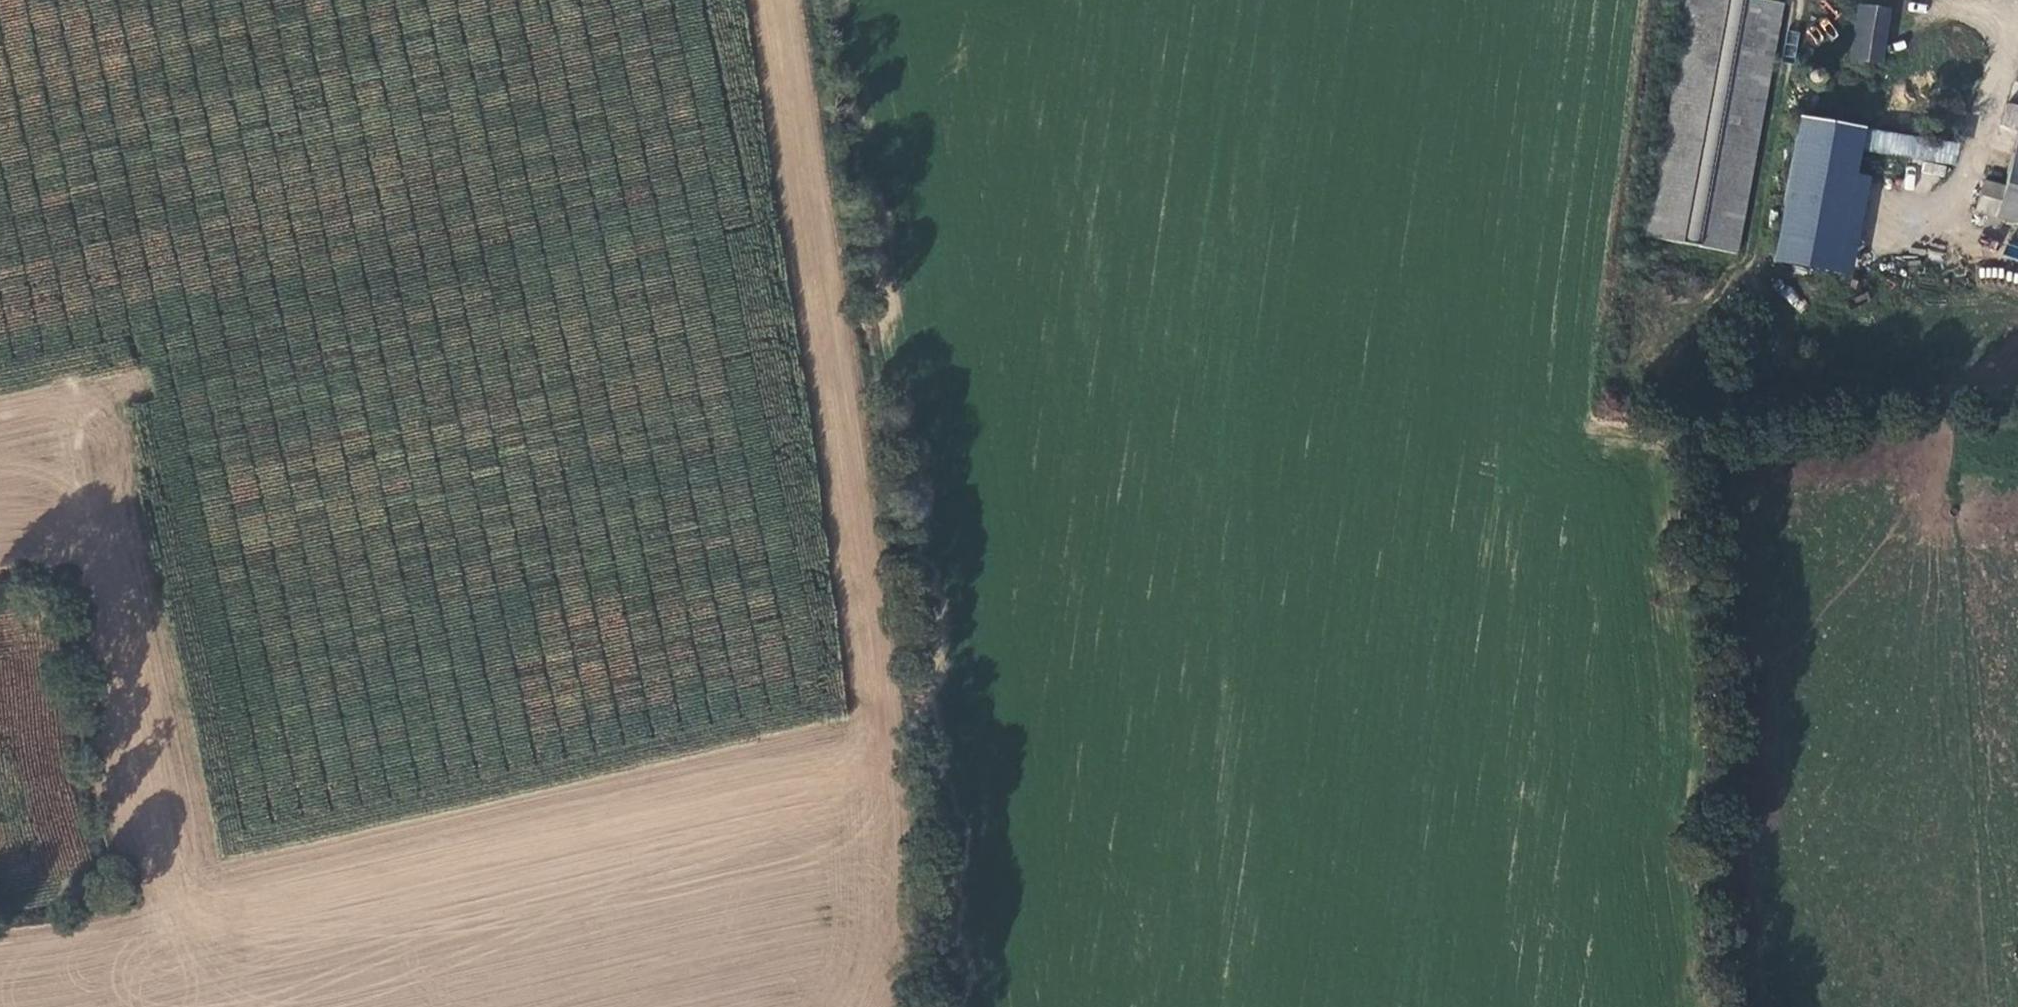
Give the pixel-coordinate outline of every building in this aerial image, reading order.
[(1757,0),(1666,0),(1620,221),(1707,240),(1757,0)] [(1874,42),(1881,0),(1851,0),(1844,35),(1874,42)] [(1865,68),(1906,76),(1912,49),(1874,42),(1872,50),(1857,47),(1854,56),(1868,60),(1865,68)] [(2017,89),(2012,104),(1992,96),(1985,118),(2004,125),(1986,180),(1967,175),(1958,205),(2017,225),(2017,89)] [(1861,238),(1871,174),(1860,172),(1868,126),(1797,114),(1773,265),(1857,278),(1864,238),(1861,238)] [(1957,162),(1959,139),(1869,131),(1867,154),(1957,162)]
